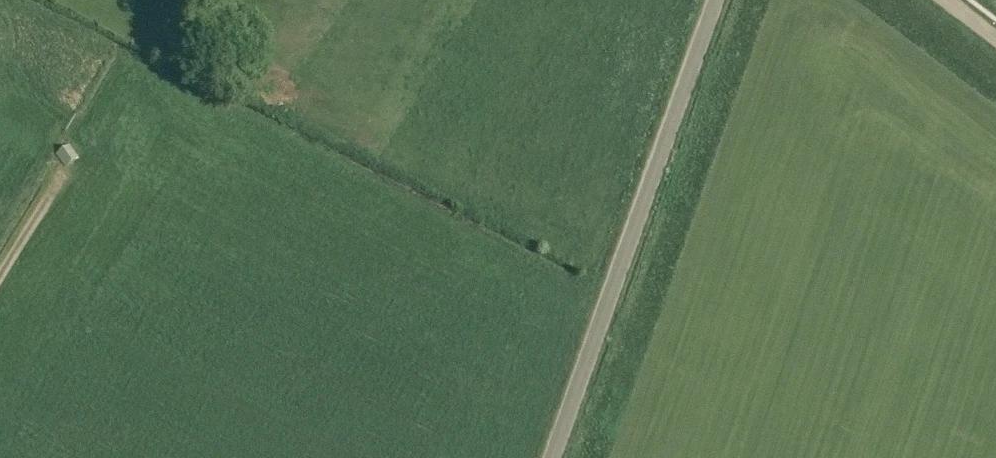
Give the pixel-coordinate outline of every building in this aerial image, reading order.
[(79,157),(70,143),(56,153),(65,166),(79,157)]
